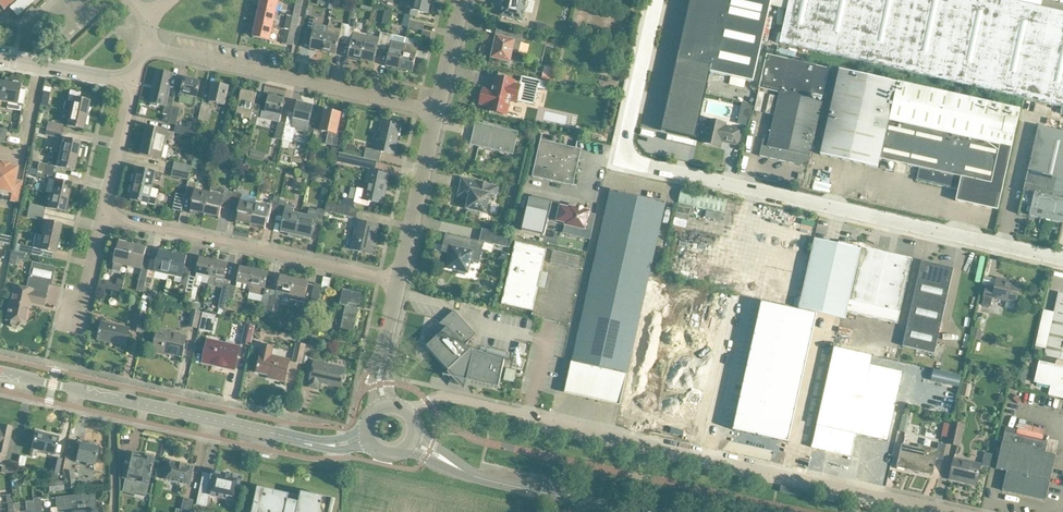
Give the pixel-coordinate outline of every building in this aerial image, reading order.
[(3,10),(10,5),(12,7),(10,8),(17,16),(34,0),(0,0),(0,7),(3,10)] [(279,0),(261,0),(259,9),(276,13),(279,0)] [(326,9),(332,11),(334,0),(333,0),(328,0),(326,7),(326,9)] [(405,14),(416,17),(417,11),(427,14),(431,0),(408,0),(405,14)] [(501,16),(522,21),(527,0),(503,0),(503,4),(504,4),(501,16)] [(659,130),(691,138),(707,71),(753,83),(772,0),(689,0),(659,130)] [(1004,0),(790,0),(780,44),(1062,107),(1062,13),(1004,0)] [(299,18),(302,5),(296,3),(293,17),(299,18)] [(273,27),(276,13),(259,9),(256,23),(273,27)] [(296,32),(299,18),(293,17),(290,31),(296,32)] [(322,52),(327,34),(320,32),(321,25),(316,24),(317,18),(311,17),(306,35),(307,36),(308,33),(313,34),(310,50),(322,52)] [(410,21),(409,24),(409,28),(423,31),(425,24),(410,21)] [(270,41),(273,27),(256,23),(253,37),(270,41)] [(545,33),(547,25),(536,23),(534,30),(545,33)] [(345,41),(348,25),(343,24),(341,30),(328,27),(327,34),(322,52),(336,55),(339,40),(345,41)] [(360,61),(366,35),(354,32),(355,27),(348,25),(345,41),(351,43),(348,58),(360,61)] [(522,35),(507,32),(497,29),(495,37),(496,38),(492,58),(501,60),(500,62),(509,65),(512,51),(516,52),(518,42),(521,43),(522,35)] [(293,46),(296,32),(290,31),(287,44),(293,46)] [(383,50),(387,34),(381,33),(380,38),(366,35),(360,61),(374,64),(378,48),(383,50)] [(399,69),(405,44),(392,41),(393,35),(387,34),(383,50),(390,51),(386,67),(399,69)] [(405,44),(399,69),(412,72),(418,47),(405,44)] [(759,89),(778,93),(767,140),(763,140),(759,156),(808,167),(822,103),(808,100),(810,94),(823,97),(829,69),(767,55),(759,89)] [(551,61),(548,75),(561,78),(564,64),(551,61)] [(823,145),(820,155),(847,161),(878,168),(880,159),(919,168),(916,181),(958,190),(956,201),(998,210),(1020,109),(897,82),(897,83),(867,76),(839,70),(823,145)] [(169,124),(172,107),(174,98),(167,97),(172,74),(157,71),(150,103),(165,106),(163,114),(170,116),(168,124),(169,124)] [(539,80),(525,77),(522,76),(519,85),(516,101),(534,105),(539,80)] [(514,84),(515,81),(495,77),(492,91),(483,89),(480,105),(489,107),(488,111),(507,115),(510,100),(516,101),(519,85),(514,84)] [(180,92),(179,97),(181,98),(180,103),(188,105),(194,106),(196,98),(197,98),(198,93),(200,82),(185,79),(183,89),(182,92),(180,92)] [(4,82),(0,102),(8,103),(7,109),(15,110),(16,108),(21,109),(22,109),(24,93),(18,92),(19,85),(4,82)] [(213,84),(211,94),(209,102),(225,105),(229,87),(213,84)] [(241,90),(239,101),(235,116),(250,119),(249,125),(256,126),(258,117),(260,106),(259,110),(253,108),(257,93),(241,90)] [(43,91),(40,105),(47,107),(50,93),(43,91)] [(66,101),(64,111),(70,112),(86,116),(89,102),(79,99),(81,93),(70,91),(68,101),(67,102),(66,101)] [(280,123),(285,100),(270,96),(267,112),(263,110),(261,119),(278,123),(280,123)] [(289,112),(286,124),(282,141),(292,143),(295,130),(307,133),(313,106),(297,103),(295,114),(289,112)] [(207,122),(211,105),(202,104),(199,120),(207,122)] [(737,124),(748,126),(752,106),(742,104),(737,124)] [(172,107),(169,124),(176,125),(180,109),(172,107)] [(325,109),(323,120),(321,131),(329,133),(326,144),(340,147),(343,133),(337,132),(341,114),(332,112),(332,110),(325,109)] [(83,130),(86,116),(70,112),(66,126),(83,130)] [(716,142),(721,143),(722,142),(738,145),(742,129),(726,126),(727,124),(708,119),(702,143),(715,146),(716,142)] [(46,129),(62,132),(63,125),(48,122),(46,129)] [(366,148),(364,159),(379,162),(382,152),(393,154),(394,147),(395,147),(396,145),(393,144),(395,138),(397,138),(400,126),(382,122),(375,150),(366,148)] [(282,141),(286,124),(280,123),(278,123),(275,139),(282,141)] [(479,143),(478,147),(513,155),(518,132),(487,125),(485,132),(474,129),(471,141),(479,143)] [(143,140),(165,145),(166,139),(173,140),(175,133),(168,131),(146,126),(143,140)] [(178,126),(177,134),(196,138),(198,131),(178,126)] [(1046,221),(1062,225),(1062,224),(1062,132),(1038,126),(1018,214),(1046,221)] [(60,139),(62,132),(46,129),(45,135),(60,139)] [(542,134),(532,177),(577,187),(577,186),(572,185),(573,179),(572,178),(575,166),(578,167),(580,157),(575,156),(578,142),(577,142),(575,151),(541,143),(543,134),(542,134)] [(54,152),(77,157),(80,143),(64,139),(60,153),(54,152)] [(161,160),(165,145),(143,140),(140,155),(161,160)] [(74,171),(77,157),(54,152),(52,159),(53,161),(53,166),(39,163),(37,170),(53,173),(54,167),(74,171)] [(360,159),(338,154),(336,164),(358,169),(360,159)] [(10,201),(18,202),(22,182),(15,181),(17,168),(9,166),(9,164),(0,163),(0,164),(0,192),(11,194),(10,201)] [(173,169),(190,173),(192,167),(174,163),(173,169)] [(134,184),(152,189),(154,180),(161,182),(162,175),(148,171),(138,169),(134,184)] [(189,180),(190,173),(173,169),(171,176),(189,180)] [(51,180),(53,173),(37,170),(36,177),(51,180)] [(389,175),(378,173),(369,171),(364,190),(357,189),(354,203),(369,206),(369,203),(370,203),(371,202),(382,204),(385,194),(383,194),(384,190),(385,191),(389,175)] [(495,203),(496,198),(498,187),(463,179),(460,188),(465,189),(463,196),(470,197),(467,209),(486,214),(489,202),(495,203)] [(54,180),(54,181),(49,180),(45,193),(51,195),(67,198),(71,184),(54,180)] [(205,214),(210,193),(196,190),(197,183),(188,181),(185,196),(194,198),(191,212),(191,211),(205,214)] [(134,184),(130,200),(155,206),(156,199),(158,190),(152,189),(134,184)] [(230,206),(234,191),(225,190),(224,196),(210,193),(205,214),(218,218),(218,219),(219,219),(222,205),(230,206)] [(250,225),(255,203),(241,200),(243,193),(234,191),(230,206),(239,209),(236,223),(237,223),(237,222),(250,225)] [(611,191),(572,362),(575,363),(569,389),(621,401),(665,203),(611,191)] [(185,196),(177,194),(175,199),(173,210),(182,212),(185,196)] [(64,212),(67,198),(51,195),(48,209),(64,212)] [(529,197),(527,208),(522,231),(544,236),(548,221),(565,225),(565,226),(586,231),(590,211),(583,210),(584,208),(576,207),(576,208),(569,207),(569,208),(552,204),(552,203),(529,197)] [(296,235),(301,214),(294,212),(295,206),(287,204),(287,202),(280,200),(279,203),(277,216),(284,218),(281,232),(296,235)] [(276,217),(277,216),(279,203),(271,201),(269,206),(255,203),(250,225),(264,228),(264,229),(265,229),(268,215),(276,217)] [(327,203),(325,210),(325,212),(356,219),(358,210),(327,203)] [(776,214),(781,215),(783,206),(770,203),(766,217),(774,219),(776,214)] [(28,211),(43,214),(45,208),(30,204),(28,211)] [(683,208),(681,221),(694,224),(696,211),(683,208)] [(325,212),(325,210),(318,209),(317,211),(309,209),(308,215),(301,214),(296,235),(311,239),(315,223),(322,224),(325,212)] [(42,221),(43,214),(28,211),(27,218),(42,221)] [(42,236),(58,240),(62,225),(45,221),(42,236)] [(378,226),(367,223),(357,221),(351,250),(371,254),(373,246),(372,245),(373,242),(374,242),(378,226)] [(495,232),(492,244),(510,248),(513,236),(495,232)] [(18,251),(27,253),(34,255),(39,256),(40,250),(45,251),(55,253),(58,240),(42,236),(36,234),(33,248),(19,245),(18,251)] [(484,242),(456,236),(446,234),(443,245),(450,247),(448,253),(450,254),(446,268),(459,271),(458,274),(465,276),(466,273),(468,273),(470,262),(479,264),(484,242)] [(683,234),(680,253),(687,254),(690,235),(683,234)] [(1,243),(9,245),(10,238),(0,236),(0,243),(1,243)] [(814,239),(812,250),(798,308),(845,319),(847,313),(897,324),(912,259),(884,253),(884,252),(882,252),(840,243),(841,242),(839,242),(838,245),(814,239)] [(128,266),(132,245),(119,243),(120,241),(119,241),(113,270),(120,271),(122,265),(128,266)] [(550,273),(542,271),(547,249),(515,242),(501,304),(533,311),(538,287),(546,289),(550,273)] [(147,277),(150,263),(143,262),(147,248),(146,247),(146,249),(132,245),(128,266),(141,269),(137,291),(143,292),(146,282),(147,277)] [(168,275),(173,254),(160,251),(160,250),(159,250),(156,264),(150,263),(147,277),(152,279),(153,279),(155,272),(168,275)] [(27,253),(18,251),(18,253),(11,251),(8,265),(17,266),(18,260),(26,261),(27,253)] [(550,263),(578,269),(581,257),(553,251),(550,263)] [(187,286),(189,276),(190,272),(184,271),(187,256),(186,257),(173,254),(168,275),(182,278),(180,285),(187,286)] [(209,285),(214,261),(200,258),(197,274),(210,277),(208,285),(209,285)] [(214,261),(209,285),(222,289),(223,284),(225,275),(228,264),(214,261)] [(922,261),(919,272),(902,346),(934,354),(954,269),(922,261)] [(50,285),(54,268),(32,263),(26,289),(21,288),(13,286),(8,313),(6,320),(24,324),(29,302),(43,306),(48,284),(50,285)] [(726,264),(722,275),(732,278),(736,267),(730,265),(729,265),(726,264)] [(251,286),(254,270),(241,267),(237,283),(251,286)] [(270,294),(270,291),(271,290),(265,289),(268,273),(254,270),(251,286),(249,293),(263,296),(261,306),(267,307),(270,294)] [(189,276),(187,286),(185,296),(191,297),(196,278),(189,276)] [(290,300),(295,279),(281,276),(277,292),(270,291),(270,294),(267,307),(266,314),(272,315),(274,306),(276,296),(290,300)] [(122,294),(125,280),(118,279),(117,285),(109,283),(108,291),(122,294)] [(295,279),(290,300),(304,303),(308,283),(295,279)] [(983,300),(982,305),(990,307),(992,298),(1006,301),(1004,308),(1014,310),(1017,296),(1020,286),(1004,282),(1005,281),(997,279),(994,289),(986,287),(984,298),(983,300)] [(676,281),(649,411),(702,422),(729,293),(676,281)] [(224,309),(229,285),(223,284),(218,308),(224,309)] [(315,284),(312,294),(310,302),(318,304),(322,285),(315,284)] [(229,285),(224,309),(225,310),(227,298),(233,299),(236,287),(229,285)] [(343,290),(341,301),(340,305),(346,306),(340,329),(354,332),(362,295),(343,290)] [(1056,304),(1044,356),(1062,360),(1062,294),(1058,293),(1056,304)] [(137,310),(132,330),(142,332),(146,312),(147,306),(147,304),(146,302),(144,301),(142,301),(140,302),(139,304),(138,310),(137,310)] [(310,304),(304,302),(301,315),(307,316),(310,304)] [(769,302),(743,432),(788,442),(816,313),(769,302)] [(200,312),(192,310),(189,326),(196,328),(200,312)] [(476,335),(454,311),(424,338),(429,344),(426,347),(448,371),(449,370),(457,378),(456,379),(460,383),(461,382),(465,387),(466,380),(467,381),(466,381),(500,389),(501,388),(498,388),(505,360),(473,353),(473,354),(468,353),(470,351),(464,346),(476,335)] [(203,313),(199,329),(212,332),(216,316),(203,313)] [(129,329),(112,325),(102,323),(98,340),(107,342),(108,340),(114,341),(114,344),(126,346),(128,335),(129,329)] [(250,344),(253,328),(245,326),(242,343),(250,344)] [(980,342),(982,332),(973,329),(970,339),(980,342)] [(158,331),(155,342),(153,352),(163,354),(163,352),(182,357),(186,337),(158,331)] [(208,340),(206,351),(203,361),(215,364),(216,362),(224,364),(223,368),(234,370),(240,347),(208,340)] [(305,345),(298,343),(294,362),(301,364),(305,345)] [(259,361),(257,372),(276,376),(275,380),(285,382),(287,371),(289,360),(270,356),(271,351),(272,346),(263,344),(262,349),(259,361)] [(526,345),(520,344),(518,354),(524,356),(526,345)] [(815,437),(812,448),(851,457),(856,434),(888,442),(890,431),(896,403),(903,373),(871,366),(873,356),(835,348),(826,387),(815,437)] [(1040,355),(1034,383),(1050,386),(1048,395),(1062,399),(1062,367),(1055,365),(1056,359),(1040,355)] [(345,369),(335,367),(314,362),(308,387),(318,389),(320,382),(341,387),(342,383),(344,383),(344,381),(343,381),(345,369)] [(514,364),(512,375),(523,378),(525,366),(514,364)] [(931,381),(958,387),(960,376),(933,371),(931,381)] [(969,397),(971,386),(963,385),(961,396),(969,397)] [(909,418),(902,416),(899,431),(906,432),(909,418)] [(1052,424),(1026,421),(1024,431),(1051,434),(1052,424)] [(965,426),(951,423),(947,444),(960,447),(965,426)] [(14,475),(17,463),(4,460),(6,454),(12,428),(2,426),(0,432),(0,472),(14,475)] [(1048,442),(1037,440),(1004,432),(996,469),(1007,472),(1002,491),(1045,501),(1056,455),(1045,453),(1048,442)] [(35,433),(32,444),(31,448),(54,454),(58,438),(35,433)] [(80,444),(76,461),(94,465),(98,448),(80,444)] [(943,460),(945,450),(946,445),(939,444),(937,450),(919,446),(918,449),(902,445),(899,459),(898,459),(897,462),(898,462),(897,467),(908,470),(908,467),(914,469),(913,471),(932,475),(936,459),(943,460)] [(127,480),(124,491),(135,494),(138,482),(148,484),(150,473),(151,474),(153,466),(152,466),(154,459),(152,458),(150,456),(146,455),(144,457),(144,458),(143,458),(139,457),(138,456),(138,455),(129,453),(127,460),(126,460),(125,468),(128,468),(126,479),(127,480)] [(19,456),(17,467),(23,468),(25,457),(19,456)] [(56,477),(60,459),(53,457),(49,476),(56,477)] [(954,459),(953,467),(950,477),(967,481),(966,483),(976,485),(980,465),(954,459)] [(164,468),(162,478),(165,479),(165,480),(190,485),(194,468),(184,466),(185,465),(178,464),(169,462),(167,469),(164,468)] [(65,473),(67,489),(75,488),(73,472),(65,473)] [(203,483),(198,504),(206,506),(209,494),(222,497),(223,494),(237,497),(241,478),(239,478),(238,476),(235,475),(233,477),(230,476),(230,475),(224,474),(213,472),(210,485),(203,483)] [(63,482),(48,483),(49,492),(64,490),(63,482)] [(333,500),(301,493),(299,503),(288,501),(290,495),(258,488),(253,511),(330,511),(333,500)] [(83,500),(83,505),(84,511),(97,511),(95,493),(82,495),(83,500)] [(71,501),(83,500),(82,495),(63,497),(64,511),(72,511),(71,501)] [(64,511),(63,497),(55,498),(56,507),(50,508),(50,511),(61,511),(64,511)] [(33,499),(33,501),(34,511),(42,511),(40,498),(33,499)] [(182,511),(191,511),(193,501),(185,499),(182,511)] [(25,502),(26,511),(34,511),(33,501),(25,502)]
